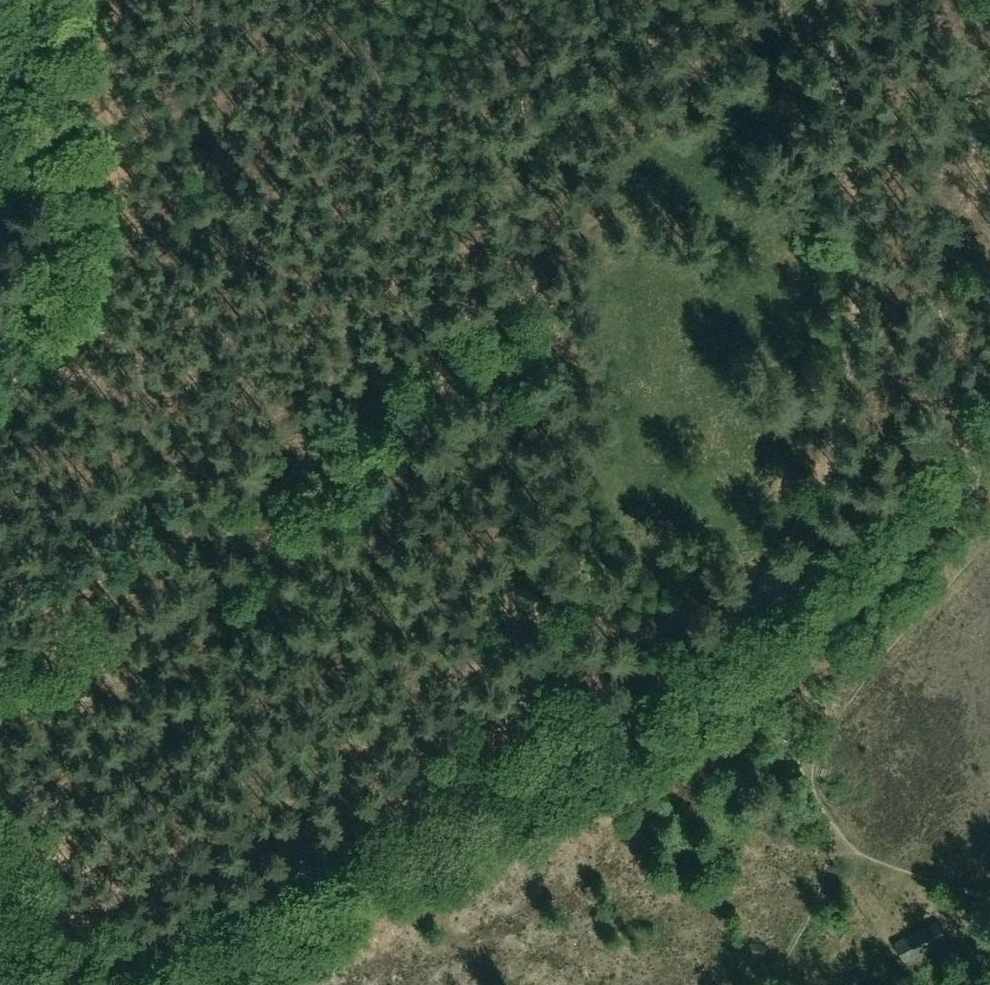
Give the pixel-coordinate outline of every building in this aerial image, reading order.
[(938,919),(894,941),(906,962),(949,940),(938,919)]
